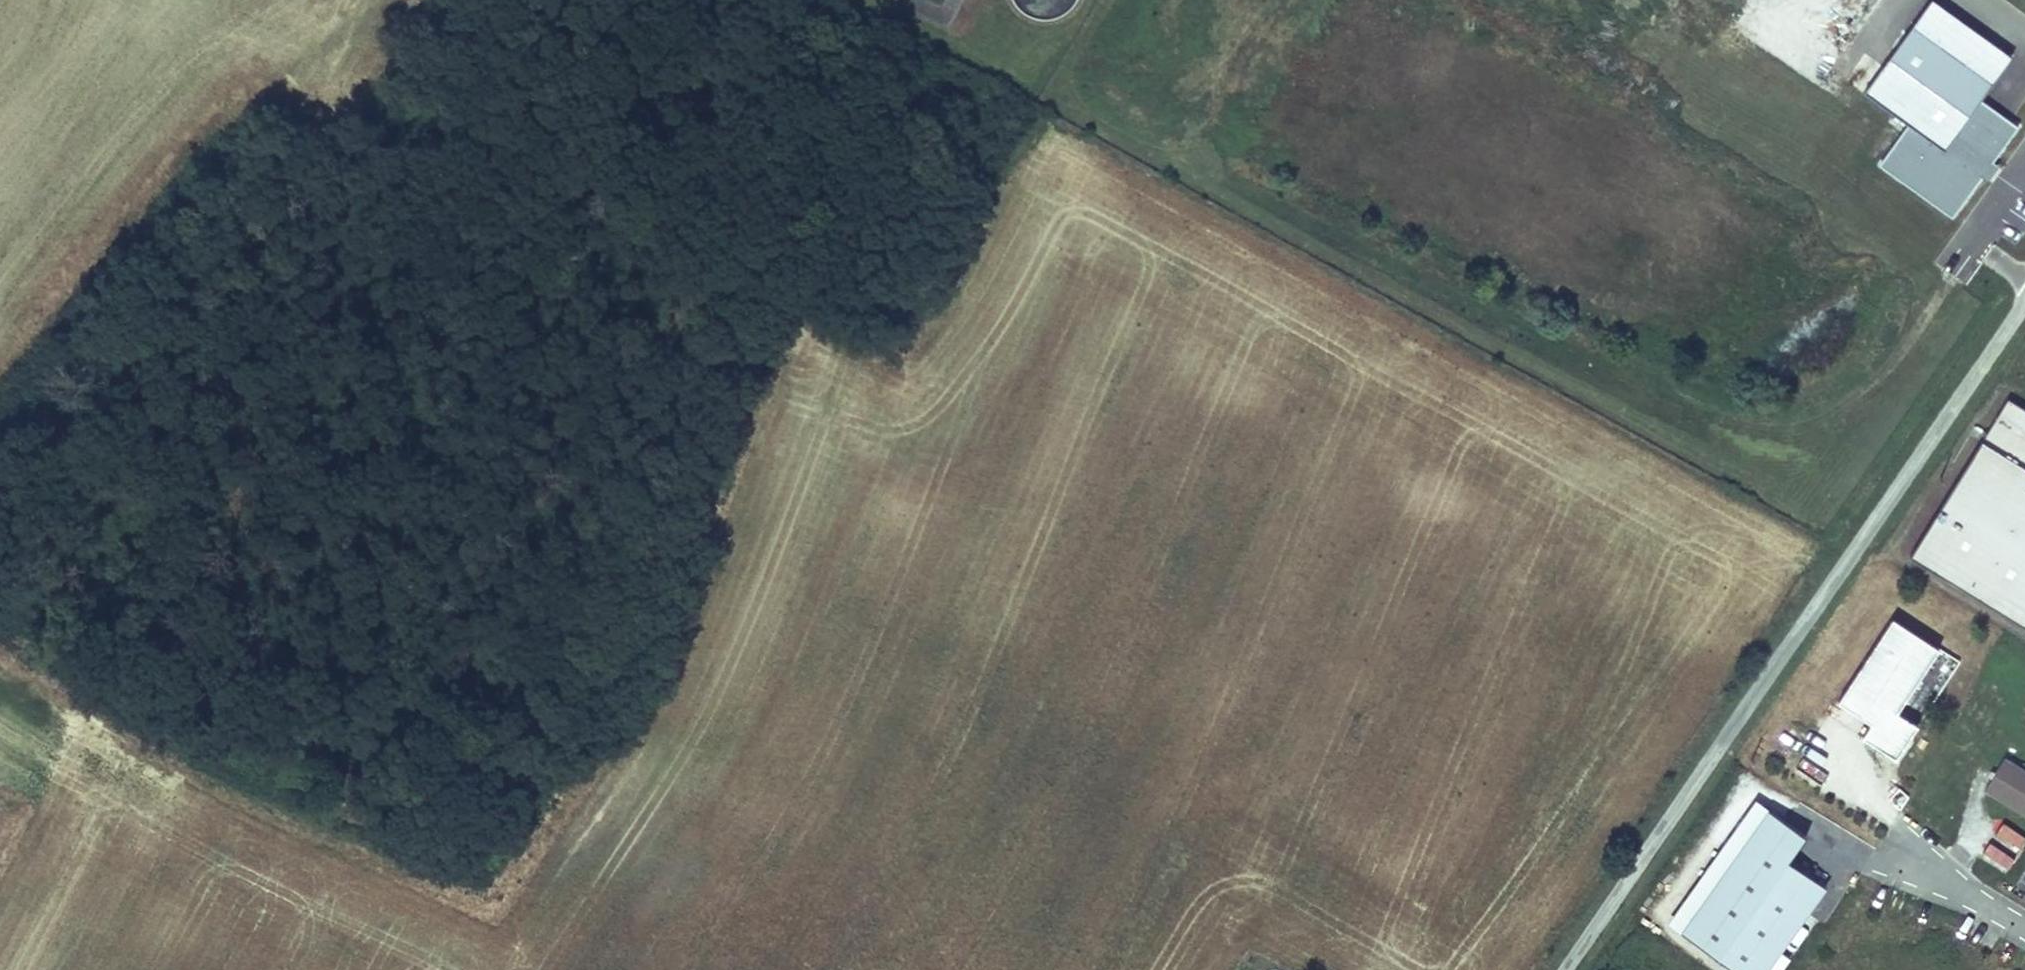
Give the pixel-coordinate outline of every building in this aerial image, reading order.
[(1979,98),(2011,53),(1937,0),(1929,0),(1862,93),(1907,125),(1879,164),(1952,217),(2017,126),(1979,98)] [(2010,397),(1910,555),(2024,627),(2024,406),(2010,397)] [(1897,711),(1939,647),(1892,616),(1837,700),(1871,722),(1862,736),(1896,757),(1917,724),(1897,711)] [(2005,755),(1984,790),(2024,814),(2024,767),(2005,755)] [(1768,807),(1679,929),(1737,969),(1766,969),(1827,886),(1789,859),(1806,835),(1768,807)] [(1985,850),(1980,861),(2005,873),(2010,861),(1985,850)]
